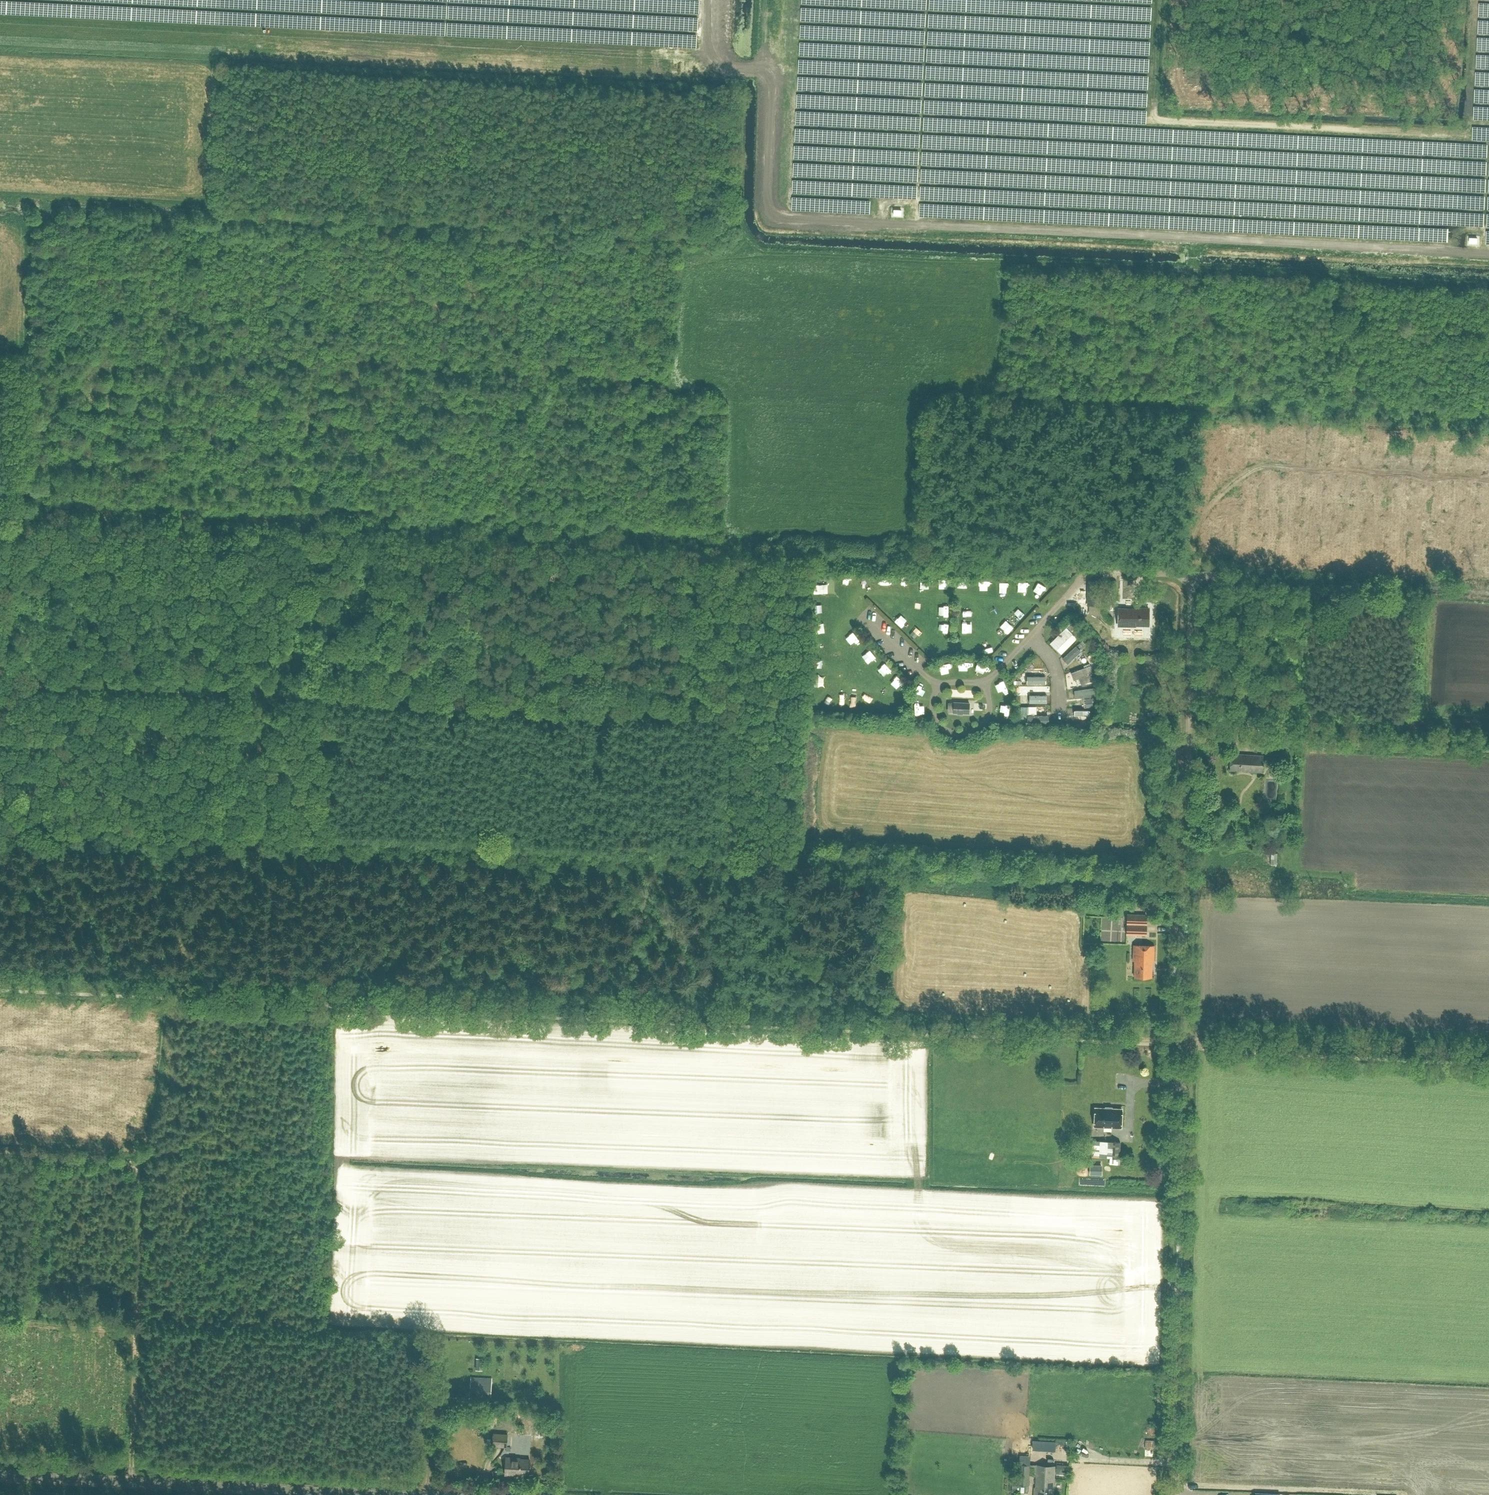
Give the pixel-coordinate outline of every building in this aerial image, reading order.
[(911,590),(912,574),(903,574),(902,589),(911,590)] [(1000,578),(999,585),(1009,587),(1010,579),(1000,578)] [(1018,581),(1018,592),(1026,592),(1026,581),(1018,581)] [(889,615),(896,608),(887,600),(881,608),(889,615)] [(1022,605),(1015,611),(1024,621),(1031,615),(1022,605)] [(1141,608),(1141,609),(1119,609),(1118,625),(1138,626),(1138,624),(1149,625),(1149,608),(1141,608)] [(925,650),(930,657),(939,650),(935,643),(925,650)] [(954,700),(953,711),(968,712),(969,701),(954,700)] [(1278,745),(1278,735),(1268,735),(1268,744),(1278,745)] [(1302,737),(1282,736),(1282,745),(1301,746),(1302,737)] [(1262,772),(1263,755),(1231,753),(1230,770),(1262,772)] [(1146,925),(1127,925),(1127,935),(1146,935),(1146,925)] [(1154,961),(1154,945),(1134,944),(1133,961),(1135,961),(1135,976),(1152,977),(1153,961),(1154,961)] [(1094,1126),(1121,1127),(1122,1109),(1095,1108),(1094,1126)] [(1092,1156),(1110,1157),(1110,1163),(1119,1163),(1120,1157),(1121,1141),(1092,1140),(1092,1156)] [(472,1377),(470,1396),(491,1397),(492,1378),(472,1377)] [(508,1433),(493,1432),(493,1446),(508,1447),(508,1433)] [(517,1474),(529,1475),(530,1459),(521,1459),(521,1458),(506,1458),(506,1475),(517,1476),(517,1474)] [(1019,1463),(1018,1484),(1029,1485),(1030,1464),(1019,1463)] [(1069,1464),(1057,1463),(1056,1473),(1068,1473),(1069,1464)] [(1055,1466),(1037,1465),(1036,1487),(1035,1487),(1034,1494),(1054,1494),(1055,1466)]
